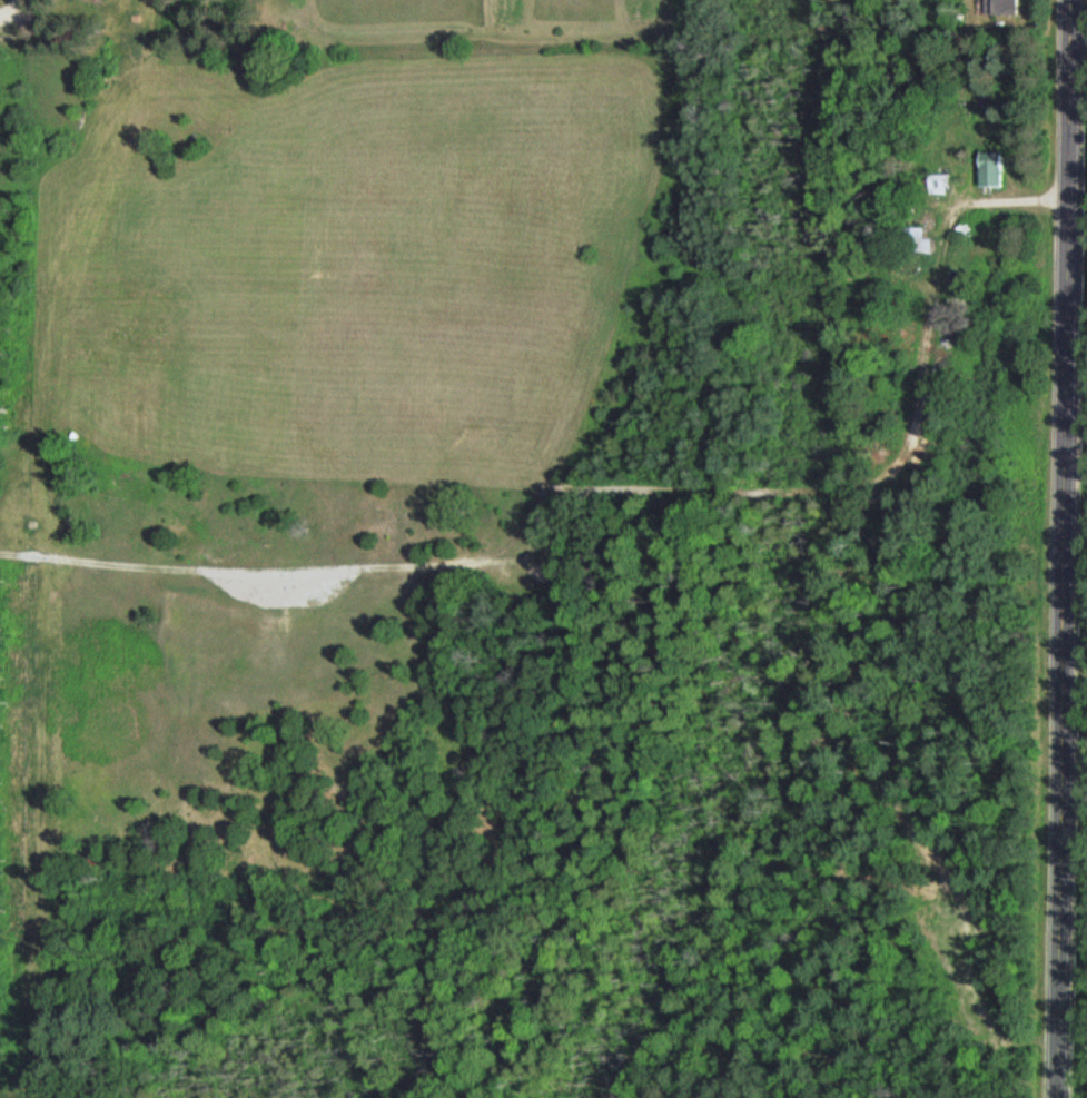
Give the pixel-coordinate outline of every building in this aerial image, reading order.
[(985,15),(1015,15),(1015,0),(985,0),(985,15)] [(977,188),(1000,188),(1000,153),(977,153),(977,188)] [(945,195),(945,175),(927,175),(927,195),(945,195)] [(930,239),(923,239),(923,228),(903,228),(903,252),(930,252),(930,239)]
